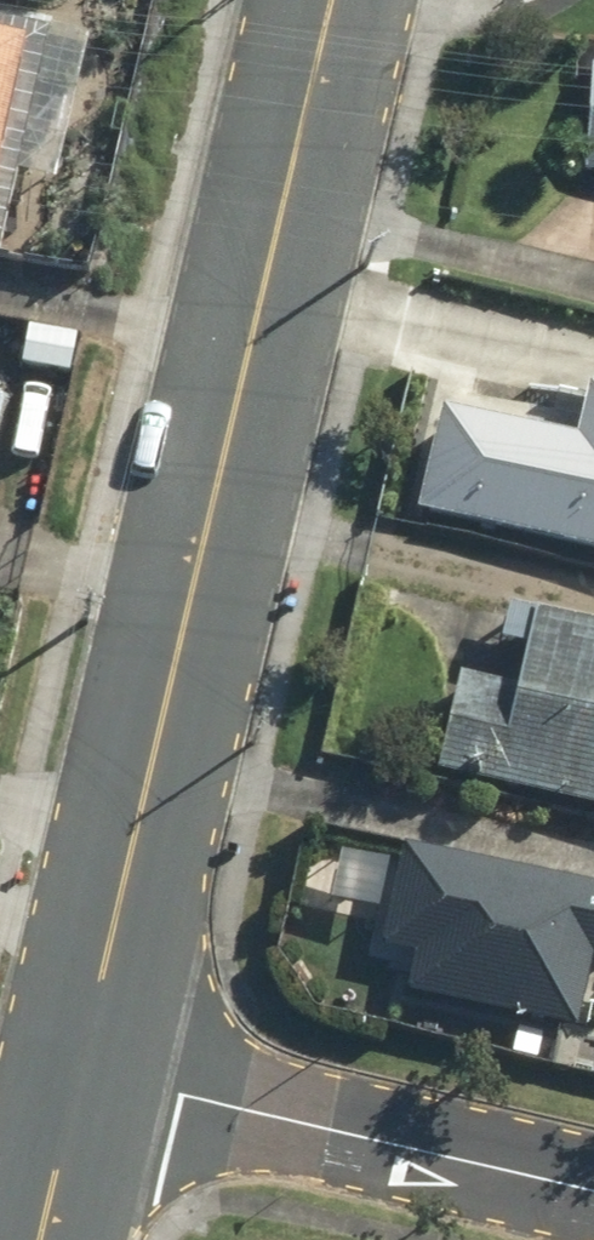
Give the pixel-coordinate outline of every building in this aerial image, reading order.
[(42,47),(0,37),(0,221),(42,47)] [(586,65),(582,172),(593,172),(593,65),(586,65)] [(508,527),(593,549),(593,411),(579,407),(564,465),(527,455),(508,527)] [(438,774),(593,813),(593,628),(505,606),(496,643),(472,637),(438,774)] [(439,1013),(579,1036),(591,963),(593,964),(593,893),(401,861),(387,946),(415,951),(407,997),(441,1002),(439,1013)]
